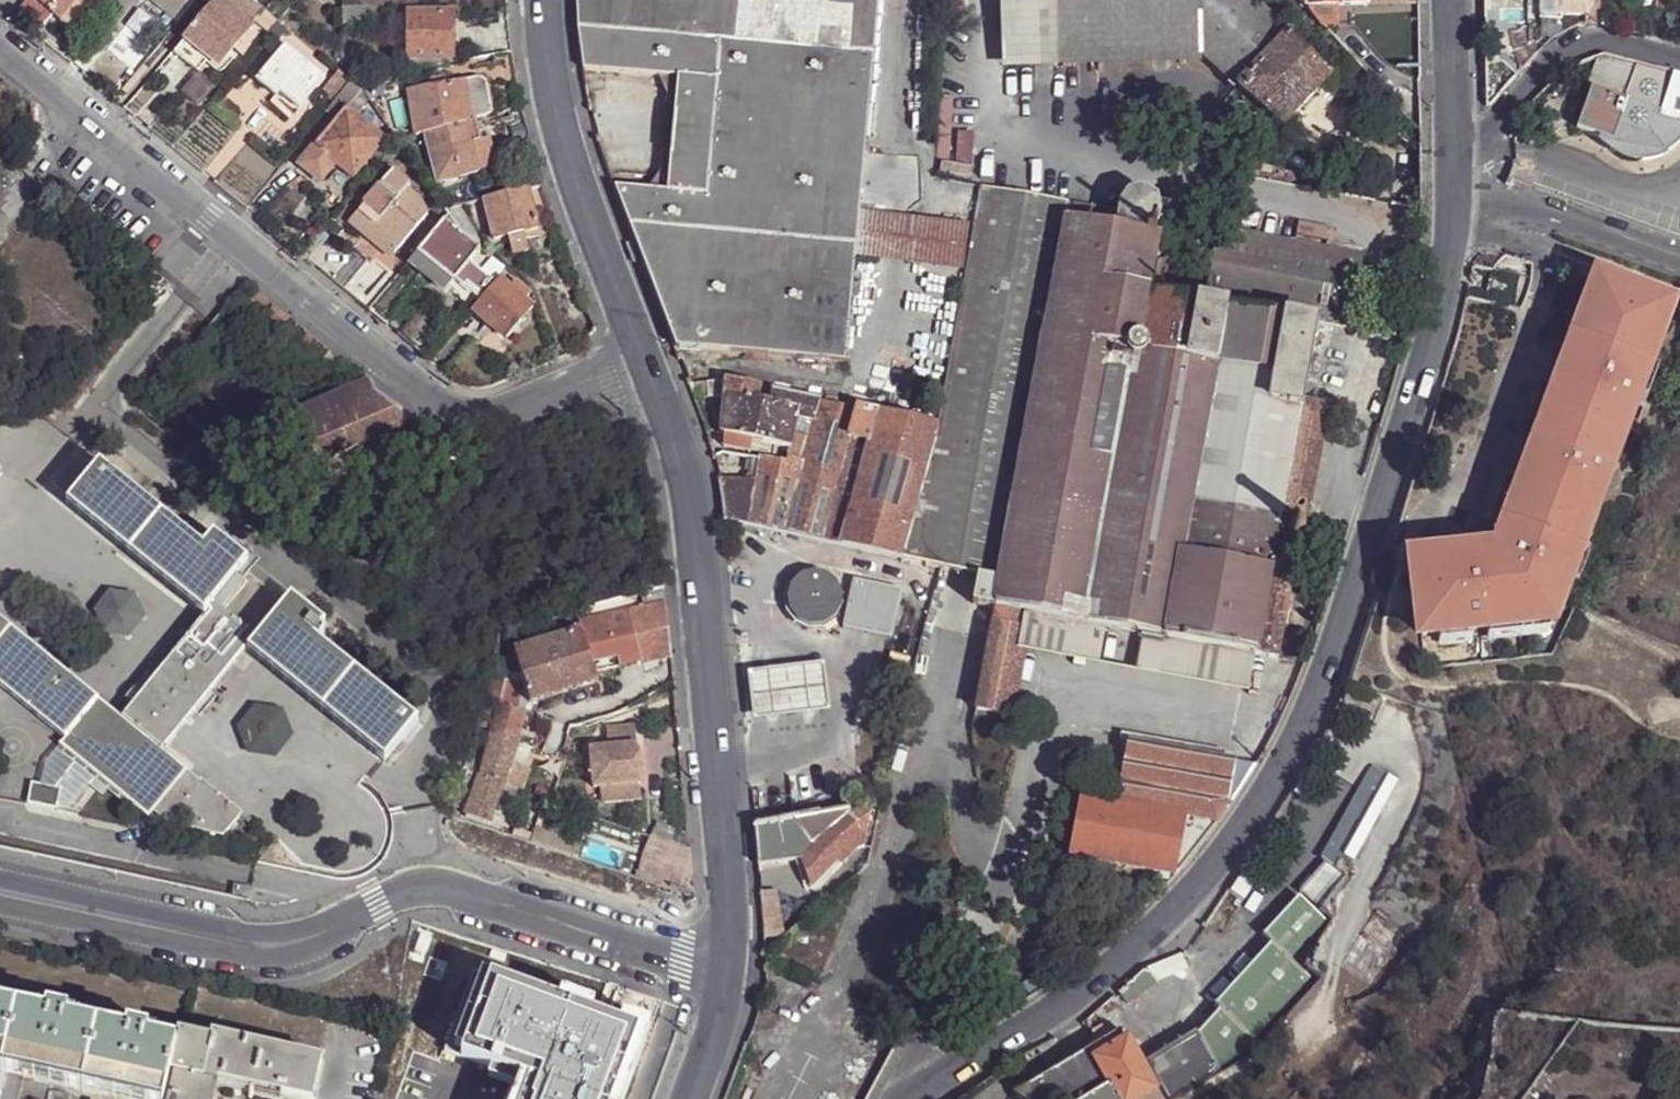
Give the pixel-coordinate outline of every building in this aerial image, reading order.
[(56,14),(63,20),(80,0),(29,0),(22,8),(43,27),(56,14)] [(94,0),(80,0),(63,20),(72,28),(95,1),(94,0)] [(179,15),(191,0),(158,0),(179,15)] [(236,47),(252,27),(220,0),(216,0),(187,36),(188,37),(177,48),(202,70),(212,57),(221,65),(236,47)] [(268,8),(257,0),(220,0),(252,27),(268,8)] [(675,350),(844,364),(856,257),(859,209),(878,0),(575,0),(575,9),(583,69),(676,76),(663,191),(611,187),(675,350)] [(1004,59),(1202,52),(1283,126),(1330,76),(1250,0),(1003,0),(1004,59)] [(1307,9),(1335,8),(1335,0),(1299,0),(1307,9)] [(1335,8),(1361,8),(1361,0),(1335,0),(1335,8)] [(1583,13),(1583,0),(1537,0),(1537,23),(1557,22),(1557,13),(1583,13)] [(1600,0),(1583,0),(1583,13),(1583,22),(1600,22),(1600,0)] [(1661,8),(1670,9),(1670,0),(1661,0),(1661,8)] [(1335,8),(1307,9),(1325,28),(1336,28),(1335,8)] [(411,56),(454,55),(454,11),(411,12),(411,56)] [(236,47),(246,56),(262,36),(252,27),(236,47)] [(302,109),(327,79),(288,46),(259,81),(277,96),(281,92),(302,109)] [(1585,57),(1580,78),(1583,79),(1566,132),(1592,140),(1591,143),(1593,146),(1606,155),(1621,160),(1637,162),(1652,158),(1666,151),(1677,140),(1679,136),(1679,74),(1605,55),(1595,54),(1590,55),(1585,57)] [(411,69),(455,62),(454,55),(411,56),(411,69)] [(345,90),(351,81),(341,71),(334,79),(345,90)] [(434,87),(450,86),(448,76),(432,78),(434,87)] [(336,101),(345,90),(334,79),(324,92),(336,101)] [(363,91),(351,81),(345,90),(336,101),(329,110),(339,120),(302,166),(322,181),(338,163),(354,176),(384,140),(355,115),(349,109),(363,91)] [(477,118),(491,114),(486,87),(479,81),(450,86),(434,87),(412,90),(416,133),(426,130),(477,118)] [(369,99),(363,91),(349,109),(355,115),(369,99)] [(1511,121),(1508,128),(1520,133),(1526,117),(1517,114),(1511,121)] [(482,140),(477,118),(426,130),(438,180),(498,167),(492,139),(482,140)] [(394,249),(391,254),(396,258),(429,219),(419,201),(407,191),(410,188),(392,173),(352,221),(370,236),(373,232),(394,249)] [(937,429),(903,561),(977,576),(999,580),(1068,218),(1071,200),(980,185),(973,225),(966,270),(961,297),(937,429)] [(553,208),(544,186),(486,201),(495,239),(509,235),(525,232),(538,229),(535,212),(553,208)] [(1117,215),(1118,228),(1153,234),(1159,225),(1162,215),(1158,199),(1144,192),(1132,194),(1121,202),(1117,215)] [(1094,205),(1071,200),(1068,218),(1090,222),(1094,205)] [(859,209),(856,257),(966,270),(973,225),(859,209)] [(1160,252),(1163,236),(1153,234),(1118,228),(1090,222),(1068,218),(999,580),(995,609),(1020,613),(1252,654),(1275,659),(1297,538),(1284,532),(1285,523),(1295,520),(1279,517),(1198,502),(1223,368),(1143,352),(1160,252)] [(479,247),(447,220),(420,252),(453,278),(476,299),(492,281),(469,261),(479,247)] [(1316,324),(1358,333),(1373,252),(1220,227),(1207,304),(1316,324)] [(370,236),(391,254),(394,249),(373,232),(370,236)] [(525,232),(509,235),(512,245),(526,242),(525,232)] [(317,252),(310,246),(302,255),(310,261),(317,252)] [(443,290),(453,278),(420,252),(410,265),(443,290)] [(1316,324),(1207,304),(1179,299),(1187,257),(1160,252),(1143,352),(1223,368),(1198,502),(1279,517),(1298,403),(1301,403),(1316,324)] [(1559,368),(1566,371),(1577,341),(1573,340),(1585,310),(1589,311),(1601,280),(1589,276),(1555,367),(1559,368)] [(1508,303),(1512,283),(1490,279),(1485,298),(1508,303)] [(1669,306),(1601,280),(1589,311),(1585,310),(1573,340),(1577,341),(1566,371),(1559,368),(1553,384),(1560,387),(1536,448),(1533,446),(1527,461),(1517,457),(1510,473),(1521,477),(1509,507),(1513,509),(1507,524),(1496,520),(1490,536),(1497,539),(1490,558),(1476,560),(1475,553),(1474,544),(1456,546),(1457,555),(1425,559),(1409,561),(1417,635),(1433,634),(1466,630),(1482,628),(1496,627),(1495,622),(1538,618),(1543,604),(1553,608),(1576,549),(1566,545),(1578,512),(1589,515),(1634,397),(1646,366),(1669,306)] [(509,290),(498,281),(474,310),(508,338),(532,310),(523,302),(529,296),(514,283),(509,290)] [(1646,366),(1634,397),(1644,401),(1656,370),(1646,366)] [(721,504),(723,519),(903,561),(937,429),(765,391),(762,405),(758,405),(761,390),(725,381),(719,437),(725,438),(751,444),(788,452),(785,465),(758,459),(758,462),(754,484),(742,483),(716,481),(721,504)] [(1517,457),(1527,461),(1533,446),(1536,448),(1560,387),(1553,384),(1549,383),(1525,443),(1522,442),(1517,457)] [(374,391),(371,384),(364,386),(293,417),(316,465),(416,423),(374,391)] [(1298,403),(1279,517),(1295,520),(1301,521),(1308,521),(1328,408),(1301,403),(1298,403)] [(751,444),(725,438),(723,450),(749,456),(751,444)] [(750,477),(742,483),(754,484),(758,462),(752,461),(750,477)] [(0,618),(0,687),(65,740),(60,746),(147,819),(152,813),(160,804),(172,813),(164,822),(212,835),(220,825),(229,831),(243,813),(201,779),(199,781),(163,752),(246,649),(386,763),(418,722),(320,641),(326,634),(320,629),(325,624),(291,597),(280,611),(268,625),(224,590),(236,576),(247,561),(213,534),(203,547),(100,464),(67,503),(205,615),(122,718),(0,618)] [(1496,520),(1507,524),(1513,509),(1509,507),(1521,477),(1510,473),(1493,519),(1496,520)] [(1576,549),(1589,515),(1578,512),(1566,545),(1576,549)] [(1301,521),(1295,520),(1285,523),(1284,532),(1297,538),(1304,538),(1307,528),(1301,521)] [(1345,538),(1348,529),(1332,526),(1331,536),(1345,538)] [(1480,553),(1475,553),(1476,560),(1490,558),(1497,539),(1490,536),(1487,535),(1480,553)] [(1456,546),(1424,550),(1425,559),(1457,555),(1456,546)] [(833,613),(838,604),(838,596),(836,586),(829,577),(820,572),(809,571),(798,574),(790,580),(785,590),(784,601),(787,611),(795,619),(804,624),(815,625),(825,621),(833,613)] [(280,611),(236,576),(224,590),(268,625),(280,611)] [(999,580),(977,576),(972,605),(995,609),(999,580)] [(890,637),(900,590),(850,579),(840,626),(890,637)] [(1553,608),(1543,604),(1538,618),(1495,622),(1496,627),(1482,628),(1483,639),(1544,632),(1553,608)] [(666,605),(580,623),(583,633),(595,673),(671,657),(666,605)] [(1007,714),(1018,652),(1022,631),(1016,630),(1020,613),(995,609),(975,709),(1007,714)] [(1245,691),(1252,654),(1020,613),(1016,630),(1022,631),(1018,652),(1245,691)] [(1466,630),(1433,634),(1435,644),(1467,641),(1466,630)] [(522,681),(530,705),(598,685),(595,673),(583,633),(513,655),(522,681)] [(826,711),(822,668),(750,675),(755,718),(826,711)] [(487,693),(480,720),(492,723),(497,705),(501,680),(490,678),(487,693)] [(522,681),(501,680),(497,705),(524,710),(530,705),(522,681)] [(492,723),(489,736),(516,742),(524,710),(497,705),(492,723)] [(249,706),(231,729),(242,756),(271,759),(287,736),(278,710),(249,706)] [(590,749),(594,789),(641,785),(636,725),(622,726),(621,727),(616,732),(608,733),(609,748),(590,749)] [(546,728),(538,747),(539,748),(539,753),(543,755),(549,729),(546,728)] [(566,735),(549,729),(543,755),(545,755),(543,761),(564,767),(567,762),(560,760),(566,735)] [(468,771),(481,773),(489,736),(477,734),(468,771)] [(567,762),(564,767),(566,768),(569,760),(577,763),(583,742),(575,738),(566,735),(560,760),(567,762)] [(481,773),(480,778),(505,785),(513,762),(519,744),(516,742),(489,736),(481,773)] [(1175,874),(1254,766),(1127,741),(1116,802),(1082,797),(1071,857),(1175,874)] [(533,746),(519,744),(513,762),(526,767),(533,746)] [(31,753),(13,774),(22,799),(48,806),(67,783),(58,759),(31,753)] [(513,762),(505,785),(521,791),(523,792),(531,768),(526,767),(513,762)] [(1333,869),(1386,776),(1370,767),(1318,861),(1333,869)] [(459,800),(471,804),(480,778),(481,773),(468,771),(459,800)] [(465,817),(490,825),(499,800),(505,785),(480,778),(471,804),(465,817)] [(505,785),(499,800),(514,805),(516,805),(521,791),(505,785)] [(160,804),(152,813),(164,822),(172,813),(160,804)] [(755,828),(758,863),(804,858),(806,861),(804,865),(818,890),(844,862),(848,866),(862,850),(875,805),(860,807),(826,815),(755,828)] [(223,838),(229,831),(220,825),(212,835),(223,838)] [(538,825),(533,840),(580,857),(586,842),(538,825)] [(1325,921),(1299,899),(1265,938),(1271,944),(1216,1008),(1220,1011),(1198,1036),(1197,1035),(1149,1065),(1170,1098),(1179,1098),(1222,1072),(1221,1070),(1232,1066),(1310,978),(1291,961),(1325,921)] [(412,946),(406,986),(441,991),(447,951),(412,946)] [(492,977),(465,1059),(524,1084),(519,1098),(623,1098),(645,1039),(492,977)] [(3,1075),(18,1013),(0,1009),(0,1074),(3,1075)] [(18,1013),(3,1075),(38,1083),(52,1021),(18,1013)] [(1061,1030),(1073,1057),(1090,1047),(1091,1039),(1090,1032),(1082,1019),(1061,1030)] [(54,1022),(52,1021),(38,1083),(84,1093),(98,1032),(62,1024),(54,1022)] [(1091,1039),(1090,1047),(1105,1038),(1098,1026),(1090,1032),(1091,1039)] [(1021,1098),(1132,1098),(1156,1084),(1121,1028),(1105,1038),(1090,1047),(1073,1057),(1014,1094),(1021,1098)] [(84,1093),(109,1098),(166,1098),(173,1071),(178,1051),(168,1049),(142,1042),(135,1040),(98,1032),(84,1093)] [(171,1035),(168,1049),(178,1051),(182,1038),(171,1035)] [(178,1051),(173,1071),(284,1096),(296,1098),(317,1098),(324,1065),(216,1040),(213,1046),(182,1038),(178,1051)] [(166,1098),(175,1098),(179,1079),(217,1088),(264,1098),(284,1098),(284,1096),(173,1071),(166,1098)] [(175,1098),(215,1098),(217,1088),(179,1079),(175,1098)] [(1132,1098),(1166,1098),(1156,1084),(1132,1098)] [(72,1097),(51,1091),(48,1098),(71,1098),(72,1097)]
